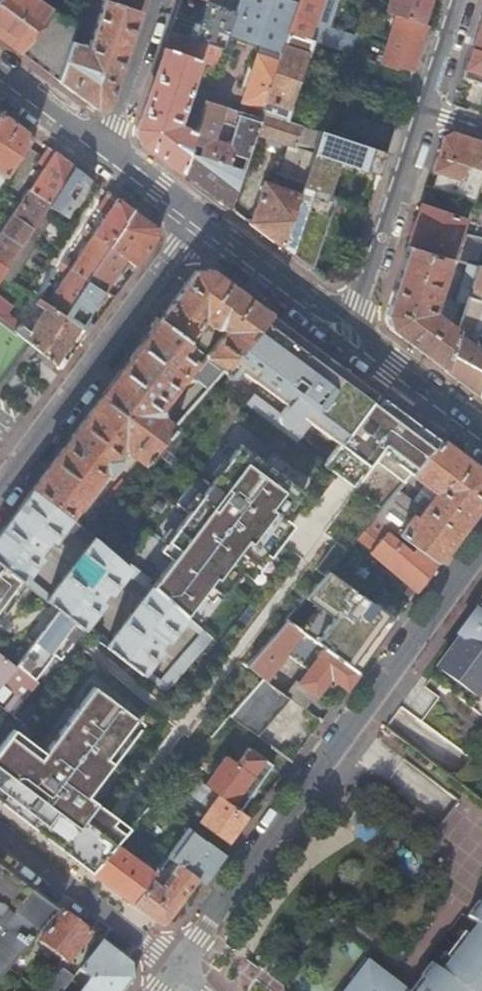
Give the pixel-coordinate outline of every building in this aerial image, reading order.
[(35,0),(0,0),(0,38),(57,81),(71,42),(73,36),(77,25),(49,11),(35,0)] [(144,0),(101,0),(104,1),(88,47),(71,42),(57,81),(96,110),(109,106),(127,52),(144,0)] [(77,25),(73,36),(79,38),(81,33),(83,34),(95,0),(86,0),(77,25)] [(202,0),(181,0),(174,23),(205,33),(214,4),(202,0)] [(235,11),(227,35),(261,46),(282,53),(288,34),(300,0),(239,0),(235,11)] [(288,34),(309,41),(323,0),(300,0),(288,34)] [(337,0),(323,0),(309,41),(314,43),(322,45),(323,40),(337,0)] [(433,0),(392,0),(387,14),(396,17),(424,26),(433,0)] [(368,23),(372,9),(349,2),(345,15),(368,23)] [(208,45),(222,50),(227,35),(235,11),(221,6),(208,45)] [(413,75),(428,28),(424,26),(396,17),(380,64),(413,75)] [(474,46),(481,49),(481,20),(474,46)] [(208,45),(171,32),(150,93),(138,131),(142,144),(181,173),(206,97),(222,50),(208,45)] [(314,43),(309,41),(288,34),(282,53),(279,62),(262,114),(287,122),(292,108),(288,106),(305,55),(309,56),(314,43)] [(329,43),(323,40),(322,45),(352,55),(355,43),(332,36),(329,43)] [(279,62),(282,53),(261,46),(258,55),(279,62)] [(481,82),(481,49),(474,46),(464,77),(481,82)] [(254,135),(262,114),(279,62),(258,55),(254,67),(250,66),(243,86),(247,87),(243,99),(245,100),(241,109),(206,97),(181,173),(230,209),(254,135)] [(32,134),(2,112),(0,114),(0,184),(32,134)] [(301,126),(287,122),(262,114),(254,135),(266,139),(265,143),(278,147),(280,143),(289,146),(293,147),(301,126)] [(387,155),(394,131),(361,120),(354,144),(387,155)] [(310,160),(319,132),(301,126),(293,147),(289,146),(279,176),(291,180),(302,184),(308,166),(310,160)] [(429,185),(480,201),(481,197),(481,139),(455,131),(445,137),(429,185)] [(380,176),(387,155),(354,144),(319,132),(310,160),(317,163),(319,156),(380,176)] [(27,238),(40,218),(49,205),(74,166),(48,146),(38,162),(45,167),(7,225),(6,224),(0,234),(0,278),(27,238)] [(376,188),(380,176),(319,156),(317,163),(310,160),(308,166),(325,172),(364,185),(376,188)] [(94,180),(74,166),(49,205),(59,211),(68,217),(94,180)] [(325,172),(308,166),(302,184),(301,188),(318,194),(325,172)] [(263,182),(249,224),(282,249),(301,188),(302,184),(291,180),(288,190),(263,182)] [(249,216),(258,192),(243,187),(234,210),(249,216)] [(301,188),(282,249),(311,270),(334,200),(318,194),(301,188)] [(85,228),(110,246),(134,210),(109,192),(98,208),(106,215),(97,228),(88,223),(85,228)] [(481,267),(481,238),(468,233),(461,254),(456,252),(466,219),(423,204),(410,245),(453,258),(468,263),(479,266),(481,267)] [(59,211),(49,205),(40,218),(50,224),(59,211)] [(134,210),(110,246),(127,258),(131,260),(138,266),(148,251),(158,236),(157,228),(134,210)] [(50,224),(40,218),(27,238),(36,245),(50,224)] [(71,268),(88,280),(110,246),(85,228),(82,233),(90,239),(74,263),(66,257),(62,263),(71,268)] [(435,317),(453,258),(410,245),(387,316),(391,327),(446,368),(457,335),(435,317)] [(110,246),(88,280),(106,291),(116,275),(127,258),(110,246)] [(138,266),(131,260),(127,266),(135,271),(138,266)] [(71,268),(62,263),(59,268),(67,274),(71,268)] [(472,287),(479,266),(468,263),(454,305),(465,309),(470,296),(472,287)] [(479,266),(472,287),(481,290),(481,267),(479,266)] [(39,298),(65,315),(88,280),(71,268),(67,274),(51,298),(42,293),(39,298)] [(194,378),(199,382),(206,388),(223,368),(228,362),(270,314),(211,269),(194,271),(158,320),(129,359),(99,399),(66,443),(32,489),(68,516),(103,469),(106,472),(115,459),(112,457),(121,445),(142,462),(159,442),(172,427),(158,416),(156,409),(183,373),(192,380),(194,378)] [(88,280),(65,315),(82,326),(90,331),(94,324),(87,320),(92,312),(97,305),(96,306),(106,291),(88,280)] [(470,296),(465,309),(457,335),(446,368),(481,394),(481,391),(481,337),(479,337),(473,348),(460,341),(463,335),(473,339),(481,312),(481,300),(470,296)] [(26,339),(41,351),(65,315),(39,298),(36,303),(44,308),(30,330),(9,314),(11,311),(0,303),(0,318),(26,339)] [(371,390),(270,314),(228,362),(283,403),(277,411),(276,412),(275,414),(275,416),(275,417),(275,418),(276,420),(277,422),(279,423),(280,424),(282,425),(284,426),(285,426),(286,426),(288,426),(289,425),(290,424),(291,424),(292,423),(292,422),(298,414),(336,443),(372,396),(372,394),(372,393),(372,392),(372,391),(371,390)] [(41,351),(62,368),(68,360),(62,357),(71,342),(82,326),(65,315),(41,351)] [(196,399),(206,388),(199,382),(189,394),(196,399)] [(438,440),(375,393),(336,443),(322,461),(360,486),(381,454),(408,475),(438,440)] [(438,440),(408,475),(431,495),(419,510),(396,489),(374,516),(436,562),(481,500),(481,474),(438,440)] [(148,585),(188,619),(205,597),(217,607),(302,495),(293,488),(250,454),(236,444),(163,537),(176,547),(151,581),(148,585)] [(431,495),(408,475),(396,489),(419,510),(431,495)] [(32,489),(7,523),(0,532),(0,567),(20,582),(25,576),(39,557),(41,558),(49,548),(43,544),(46,540),(50,542),(64,524),(90,544),(49,595),(44,601),(57,610),(80,628),(84,624),(101,603),(99,601),(106,592),(109,594),(131,567),(95,538),(96,537),(84,528),(68,516),(32,489)] [(415,591),(436,562),(374,516),(354,539),(415,591)] [(148,585),(151,581),(132,566),(131,567),(125,575),(143,591),(148,585)] [(20,582),(0,567),(0,608),(20,582)] [(371,605),(327,572),(285,621),(355,673),(393,621),(371,605)] [(20,582),(44,601),(49,595),(25,576),(20,582)] [(188,619),(148,585),(143,591),(104,640),(99,645),(140,680),(148,669),(162,652),(159,650),(165,643),(168,645),(182,626),(188,619)] [(380,593),(371,605),(393,621),(402,609),(380,593)] [(476,610),(481,602),(481,594),(480,594),(472,605),(473,607),(476,610)] [(476,610),(473,615),(477,618),(474,623),(472,623),(471,623),(469,624),(468,624),(466,625),(466,626),(465,628),(464,629),(464,631),(464,632),(464,634),(465,635),(461,640),(457,637),(426,679),(466,708),(481,687),(481,602),(476,610)] [(16,667),(35,682),(80,628),(57,610),(16,667)] [(198,641),(163,681),(148,669),(140,680),(165,700),(214,641),(199,629),(188,619),(182,626),(198,641)] [(355,673),(285,621),(246,667),(262,679),(265,680),(285,654),(308,670),(299,684),(294,681),(284,695),(289,698),(304,710),(328,676),(344,688),(355,673)] [(80,628),(99,645),(104,640),(84,624),(80,628)] [(2,682),(15,692),(3,707),(11,712),(35,682),(16,667),(0,655),(0,686),(2,682)] [(262,679),(229,717),(255,737),(289,698),(284,695),(282,693),(262,679)] [(11,712),(3,707),(0,704),(0,802),(93,874),(117,846),(134,824),(87,787),(130,728),(78,688),(32,747),(2,723),(11,712)] [(236,764),(259,781),(271,766),(247,748),(236,764)] [(226,757),(226,758),(205,785),(238,810),(259,781),(236,764),(226,757)] [(224,839),(243,814),(238,810),(205,785),(184,769),(173,781),(198,799),(191,808),(197,813),(194,817),(224,839)] [(223,854),(188,828),(167,856),(168,857),(173,860),(174,859),(198,877),(203,881),(223,854)] [(156,873),(117,846),(93,874),(132,904),(156,873)] [(168,857),(156,873),(132,904),(158,924),(165,923),(198,877),(174,859),(173,860),(168,857)] [(5,974),(8,969),(12,965),(56,915),(0,872),(0,970),(5,974)] [(88,934),(61,913),(38,942),(65,963),(88,934)] [(452,962),(442,954),(420,981),(377,947),(362,965),(381,981),(373,990),(481,990),(481,925),(452,962)] [(81,990),(123,990),(130,981),(130,965),(100,942),(78,971),(89,980),(81,990)] [(12,965),(8,969),(21,978),(24,973),(12,965)] [(44,990),(62,990),(71,979),(60,971),(44,990)] [(351,980),(342,990),(365,990),(351,980)]
